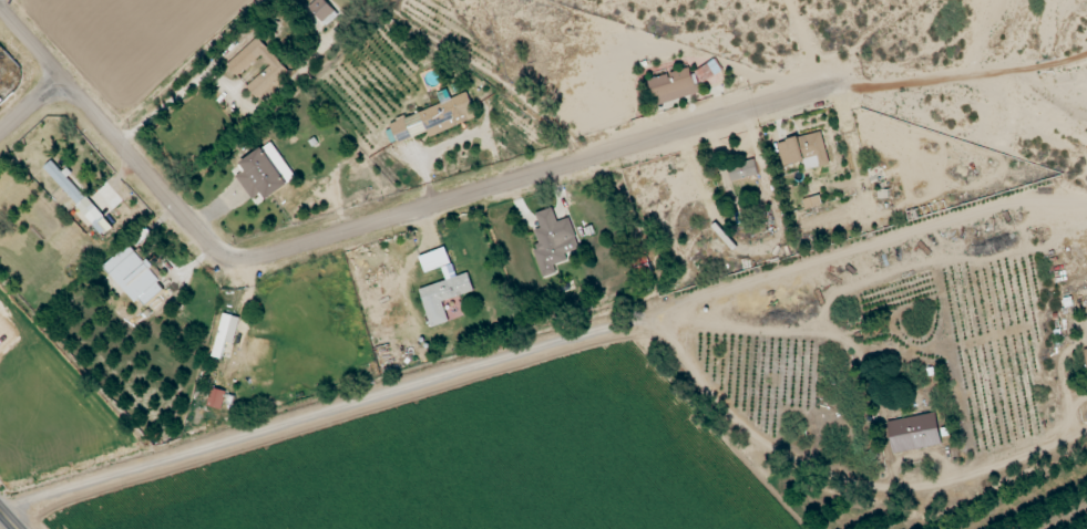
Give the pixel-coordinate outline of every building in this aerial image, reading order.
[(326,27),(339,16),(324,0),(317,0),(308,8),(326,27)] [(257,99),(288,72),(258,38),(227,66),(237,78),(261,56),(270,66),(246,87),(257,99)] [(722,73),(716,61),(694,71),(700,83),(722,73)] [(698,94),(691,68),(648,80),(656,107),(698,94)] [(398,144),(428,133),(430,139),(478,121),(467,93),(449,100),(446,92),(438,95),(442,105),(390,124),(398,144)] [(829,165),(822,132),(778,143),(783,168),(803,163),(805,171),(829,165)] [(240,164),(245,171),(236,177),(252,201),(262,194),(266,200),(290,184),(266,147),(240,164)] [(730,182),(758,178),(755,161),(728,165),(730,182)] [(542,279),(557,274),(554,266),(568,262),(566,254),(579,250),(570,218),(557,222),(553,209),(536,214),(541,230),(535,231),(540,247),(534,249),(542,279)] [(131,244),(105,264),(141,313),(168,293),(131,244)] [(419,290),(431,328),(449,323),(442,302),(474,293),(468,274),(455,278),(446,248),(420,256),(425,274),(442,269),(446,282),(419,290)] [(225,343),(234,345),(239,318),(221,315),(213,358),(222,360),(225,343)] [(221,410),(226,392),(212,388),(207,406),(221,410)] [(888,450),(935,441),(929,411),(882,420),(888,450)]
